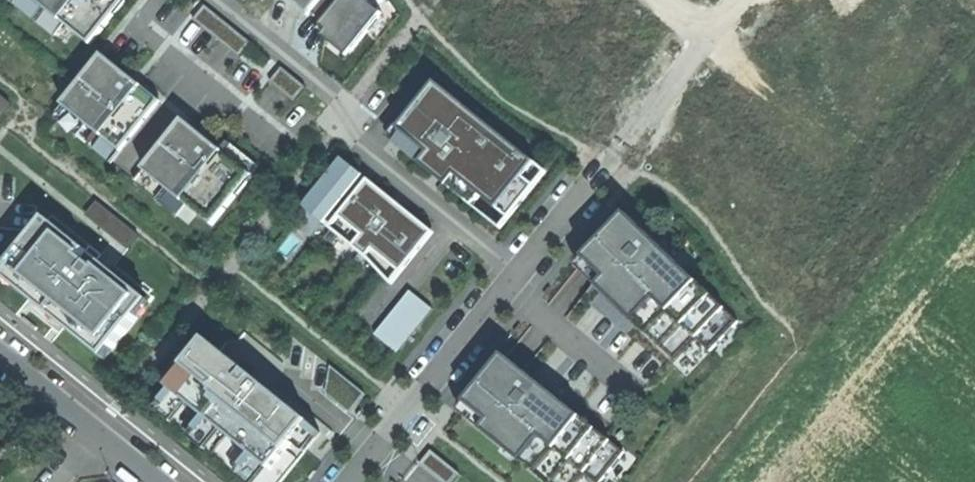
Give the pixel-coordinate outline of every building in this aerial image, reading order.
[(13,2),(37,21),(46,9),(65,25),(90,45),(127,0),(15,0),(13,2)] [(308,16),(312,12),(322,0),(288,0),(308,16)] [(312,12),(325,23),(325,22),(343,0),(322,0),(312,12)] [(352,51),(383,14),(368,2),(369,0),(343,0),(325,22),(331,27),(328,31),(352,51)] [(240,58),(252,43),(206,6),(194,21),(240,58)] [(56,36),(65,25),(46,9),(37,21),(56,36)] [(162,102),(105,56),(55,118),(56,119),(66,107),(99,134),(89,145),(112,164),(162,102)] [(283,68),(271,82),(295,102),(307,88),(283,68)] [(548,173),(434,82),(388,139),(502,230),(548,173)] [(1,118),(12,105),(0,96),(0,117),(1,118)] [(56,119),(89,145),(99,134),(66,107),(56,119)] [(222,151),(185,121),(135,183),(163,205),(172,193),(187,205),(213,226),(253,176),(222,151)] [(344,160),(305,208),(325,224),(334,213),(340,218),(331,229),(369,259),(393,286),(435,234),(370,181),(355,200),(349,195),(364,176),(344,160)] [(178,217),(187,205),(172,193),(163,205),(178,217)] [(98,203),(88,216),(129,249),(140,236),(98,203)] [(628,216),(578,267),(675,361),(697,339),(710,352),(739,323),(628,216)] [(72,317),(65,326),(89,346),(97,336),(113,349),(137,318),(129,312),(142,296),(47,220),(10,266),(26,279),(18,289),(51,315),(59,306),(72,317)] [(433,309),(411,292),(376,335),(398,353),(433,309)] [(57,320),(65,326),(72,317),(59,306),(51,315),(57,320)] [(154,408),(245,481),(282,481),(321,433),(309,424),(310,423),(268,389),(255,378),(207,340),(169,387),(170,388),(154,408)] [(461,413),(547,481),(579,481),(585,475),(595,481),(601,481),(625,453),(506,357),(461,413)] [(366,394),(332,366),(327,394),(351,413),(366,394)] [(260,372),(255,378),(268,389),(273,382),(260,372)] [(421,465),(442,481),(455,481),(461,474),(432,451),(421,465)]
